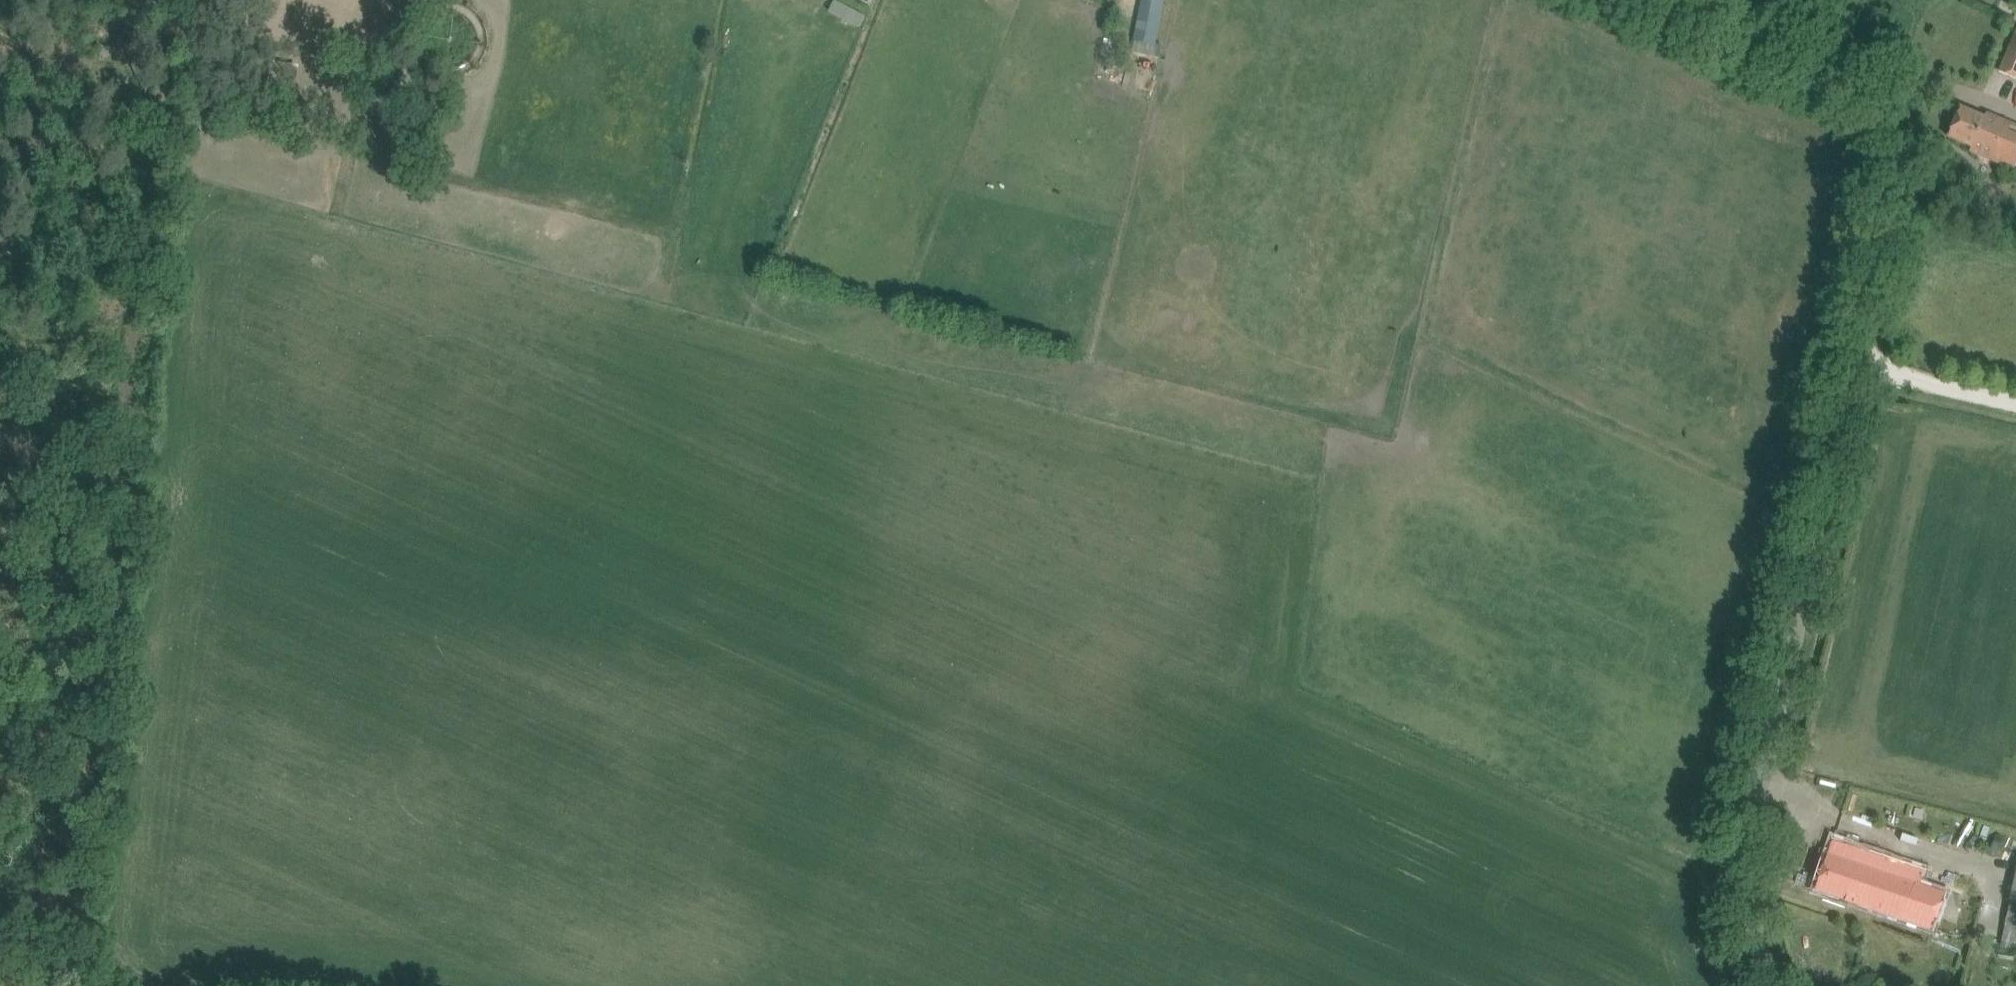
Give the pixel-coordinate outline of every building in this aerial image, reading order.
[(865,16),(835,0),(830,11),(860,27),(865,16)] [(1163,0),(1145,0),(1137,41),(1155,44),(1163,0)] [(2015,78),(2015,29),(1998,71),(2015,78)] [(1988,159),(2014,170),(2015,164),(2015,125),(1986,112),(1984,117),(1961,107),(1948,137),(1972,147),(1970,151),(1988,159)] [(1965,169),(1959,183),(1982,193),(1988,179),(1965,169)] [(1833,839),(1815,890),(1933,930),(1950,878),(1833,839)]
